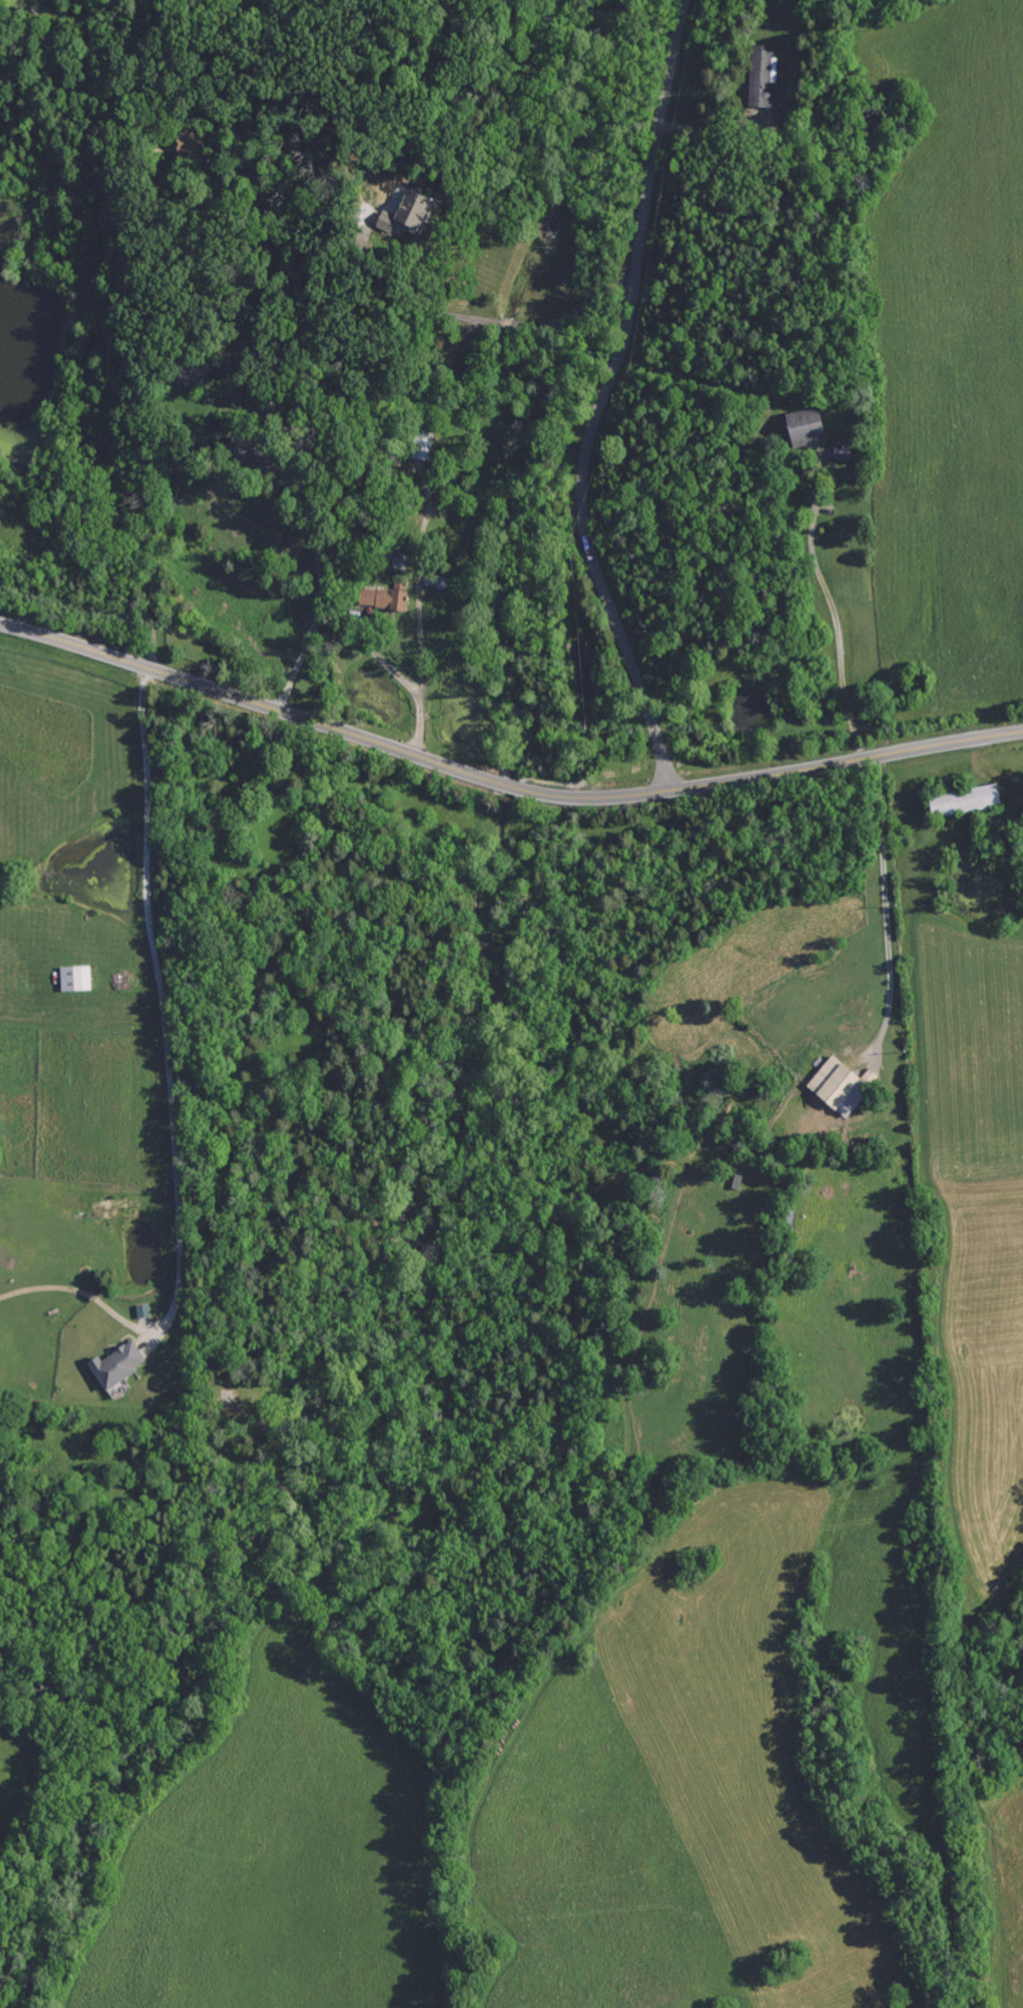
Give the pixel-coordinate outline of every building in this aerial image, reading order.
[(745,107),(772,107),(772,74),(767,74),(768,46),(746,45),(745,107)] [(410,230),(423,199),(400,188),(388,217),(376,211),(370,226),(384,232),(389,221),(410,230)] [(816,410),(782,412),(783,445),(817,444),(816,410)] [(429,434),(413,433),(412,457),(428,458),(429,434)] [(355,607),(401,609),(402,583),(390,583),(390,590),(356,589),(355,607)] [(994,808),(992,787),(921,794),(924,815),(994,808)] [(57,992),(87,991),(86,966),(56,968),(57,992)] [(802,1088),(839,1118),(862,1090),(853,1083),(856,1079),(827,1056),(802,1088)] [(132,1307),(134,1318),(146,1316),(144,1304),(132,1307)] [(139,1360),(128,1339),(94,1359),(92,1355),(82,1361),(98,1390),(131,1371),(128,1366),(139,1360)]
